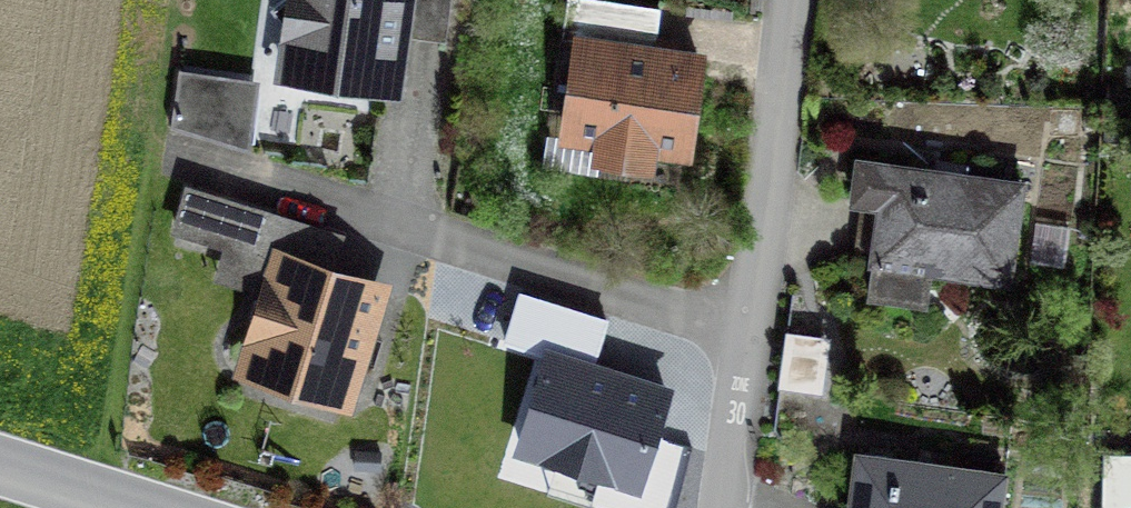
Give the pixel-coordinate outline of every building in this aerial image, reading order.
[(286,82),(384,98),(399,0),(299,0),(286,82)] [(579,39),(566,135),(685,151),(698,55),(668,51),(579,39)] [(181,68),(172,124),(242,147),(253,80),(181,68)] [(1008,292),(1022,181),(862,162),(857,200),(881,203),(872,275),(1008,292)] [(268,217),(187,192),(177,226),(258,250),(268,217)] [(354,415),(380,304),(277,280),(251,391),(354,415)] [(825,337),(785,332),(779,386),(819,391),(825,337)] [(670,392),(547,355),(516,457),(639,494),(670,392)] [(857,458),(851,507),(993,507),(997,473),(857,458)]
